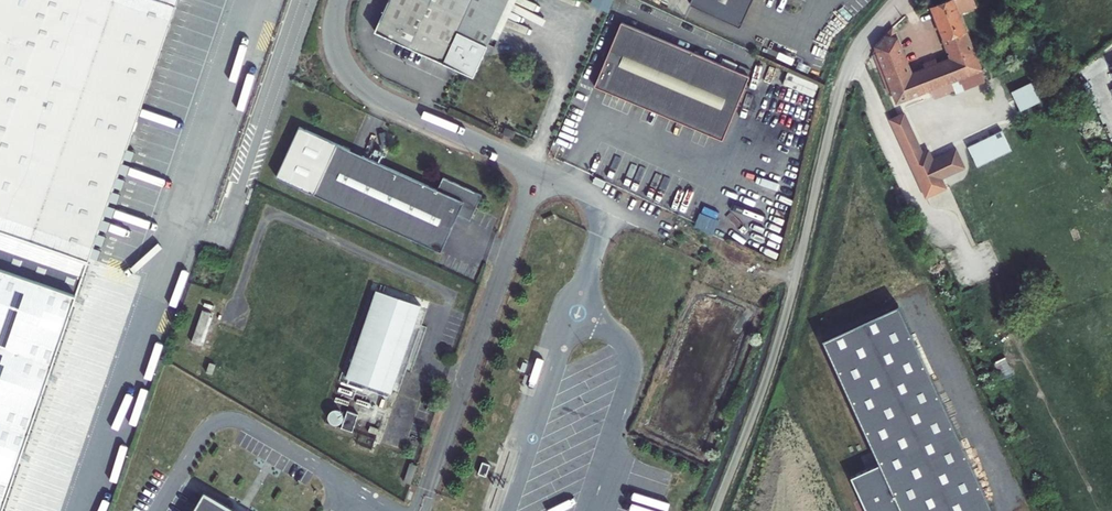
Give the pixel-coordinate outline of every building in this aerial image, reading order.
[(87,263),(177,0),(0,0),(0,233),(87,263)] [(473,76),(508,0),(389,0),(375,32),(473,76)] [(610,10),(612,0),(592,0),(591,5),(610,10)] [(690,5),(739,27),(752,0),(692,0),(690,5)] [(875,48),(897,103),(928,91),(931,100),(952,91),(949,82),(978,71),(956,16),(973,9),(970,0),(950,0),(930,8),(950,60),(936,65),(934,60),(922,65),(924,70),(909,76),(891,31),(875,48)] [(749,76),(621,22),(594,86),(722,140),(749,76)] [(978,71),(949,82),(952,91),(953,94),(982,82),(978,71)] [(1029,84),(1009,93),(1019,112),(1038,103),(1029,84)] [(904,115),(890,121),(927,198),(946,189),(942,180),(933,160),(928,152),(922,154),(904,115)] [(513,139),(516,132),(506,128),(503,134),(513,139)] [(968,148),(977,167),(1011,151),(1002,131),(968,148)] [(337,144),(314,194),(440,252),(458,215),(470,221),(482,195),(443,177),(437,190),(337,144)] [(933,160),(942,180),(966,169),(956,149),(933,160)] [(0,233),(0,510),(2,510),(6,498),(9,490),(12,480),(17,467),(25,444),(29,434),(32,423),(36,411),(40,401),(44,390),(52,365),(56,356),(59,344),(64,332),(67,323),(71,311),(79,288),(83,277),(86,268),(87,263),(0,233)] [(421,306),(376,290),(346,377),(391,393),(421,306)] [(896,304),(821,339),(878,462),(849,476),(866,510),(992,510),(896,304)] [(211,313),(202,310),(191,342),(200,345),(211,313)] [(209,364),(206,374),(211,376),(215,366),(209,364)] [(381,422),(389,398),(383,396),(375,420),(381,422)] [(359,415),(348,411),(342,428),(353,432),(359,415)] [(379,429),(370,426),(368,432),(377,435),(379,429)] [(483,462),(479,473),(485,476),(489,464),(483,462)] [(411,484),(417,466),(410,463),(404,482),(411,484)] [(642,503),(659,510),(664,500),(647,492),(642,503)] [(203,493),(193,510),(233,510),(203,493)]
